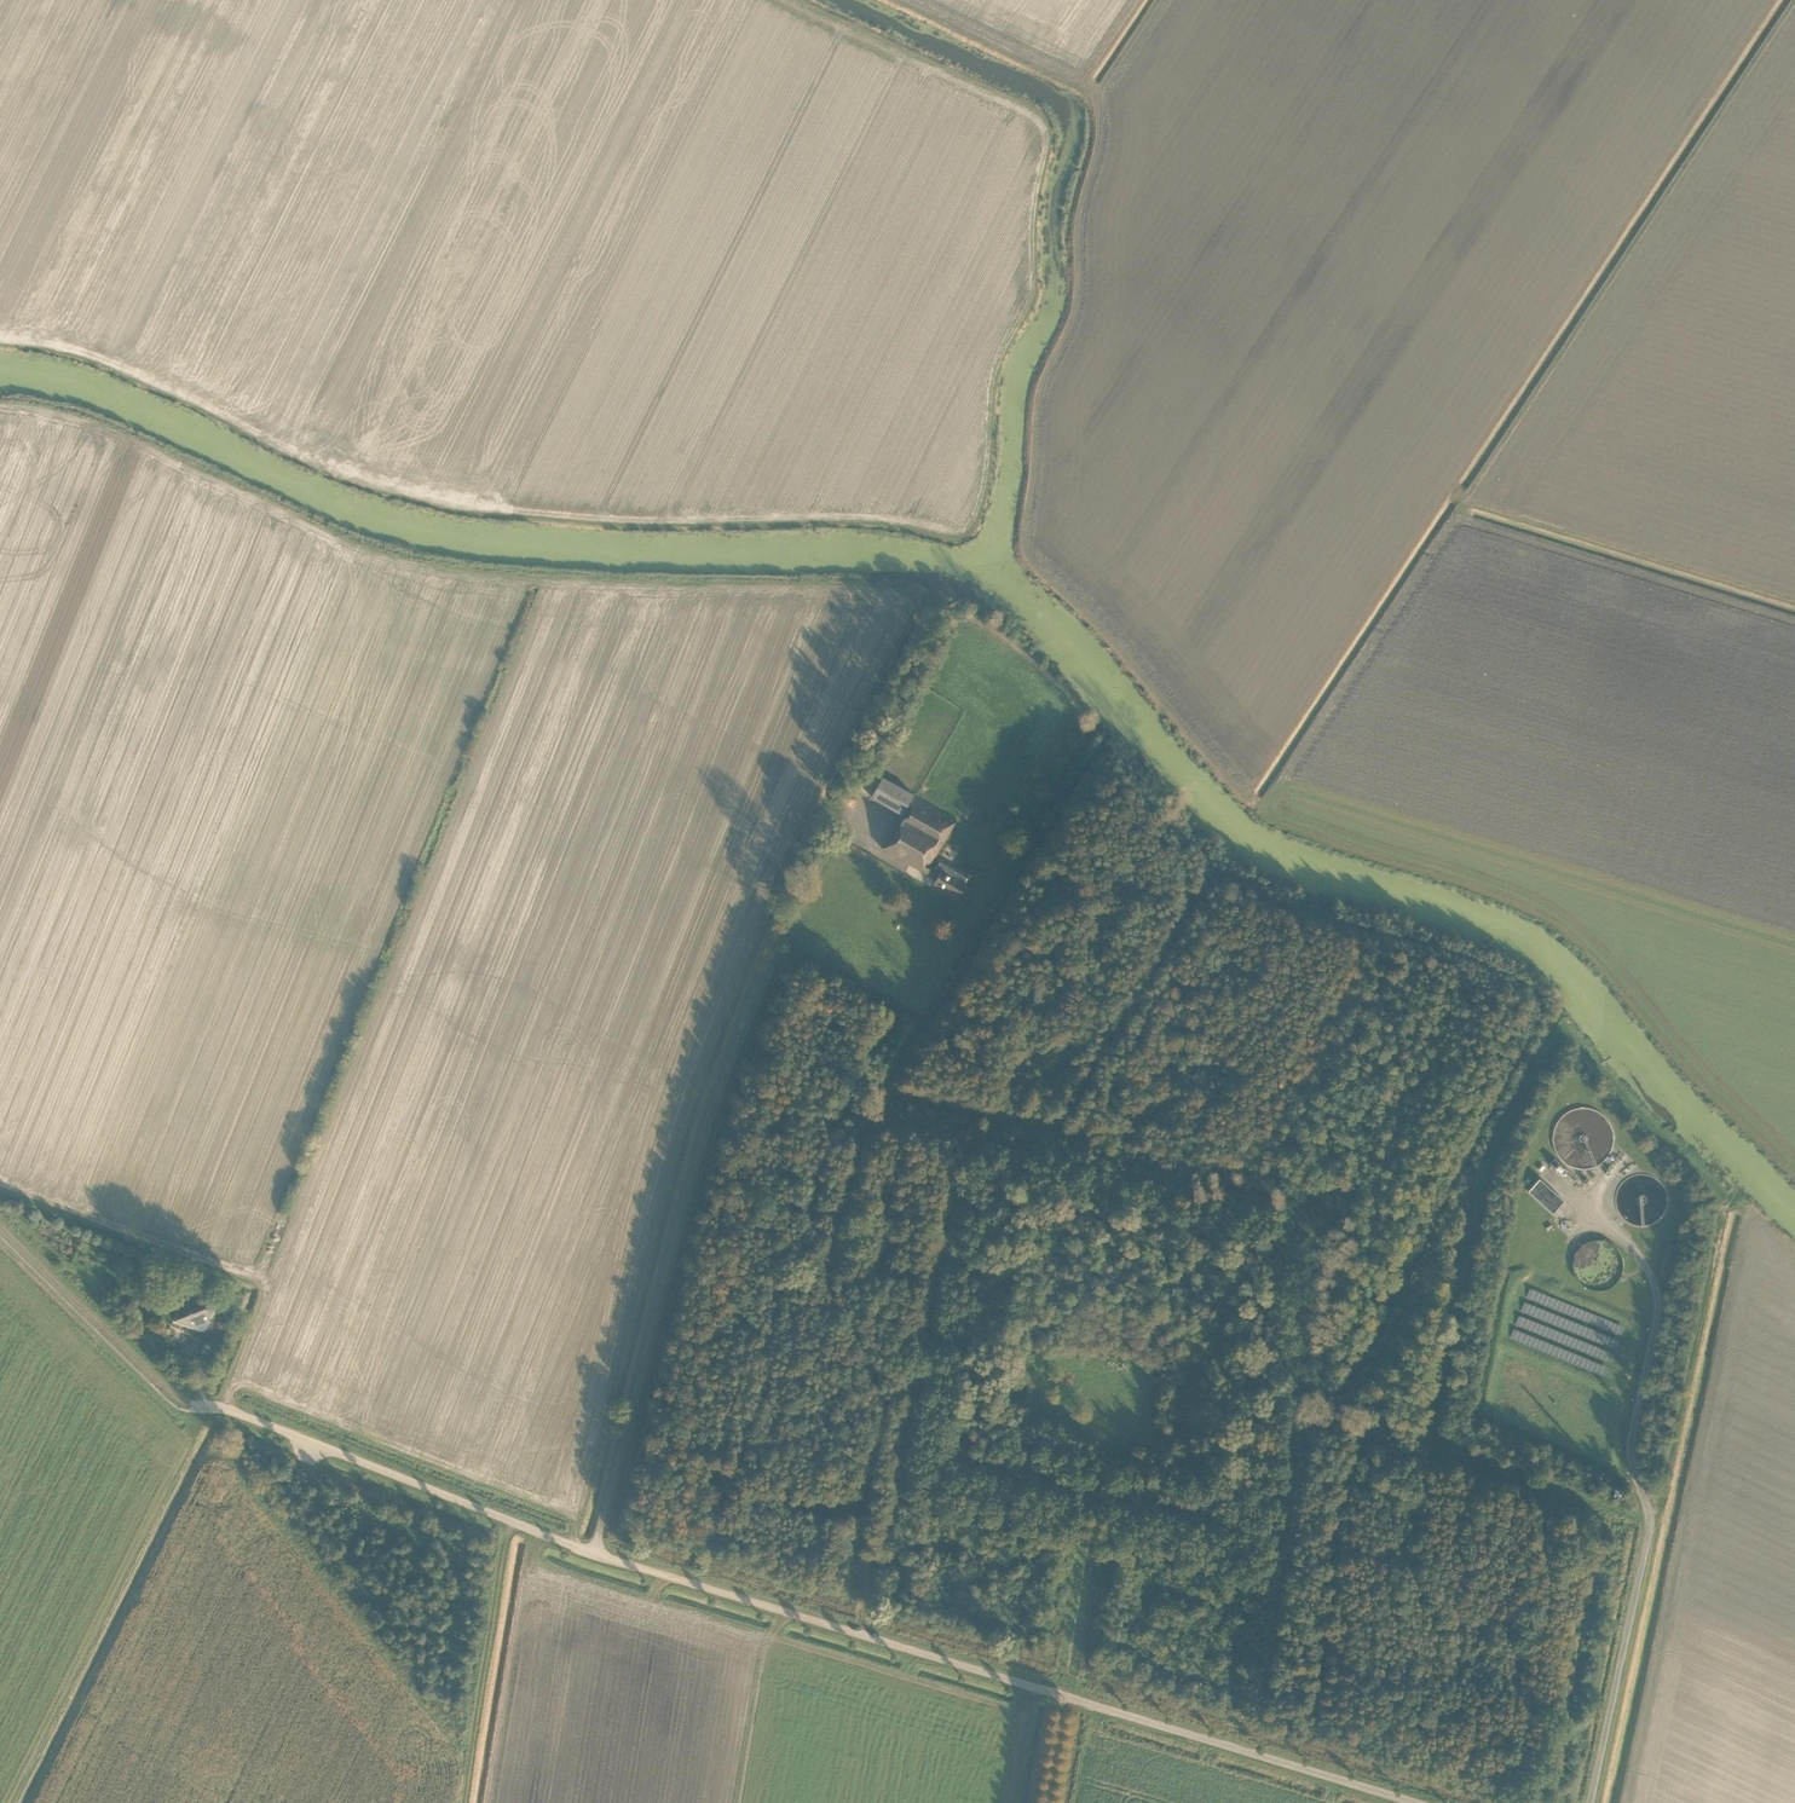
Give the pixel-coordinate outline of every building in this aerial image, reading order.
[(958,896),(966,883),(969,876),(938,859),(935,865),(931,863),(945,840),(957,819),(913,794),(883,777),(872,797),(902,814),(883,848),(936,878),(934,883),(958,896)] [(1553,1212),(1564,1200),(1539,1178),(1528,1190),(1553,1212)] [(219,1302),(198,1293),(183,1299),(174,1319),(202,1331),(207,1329),(219,1302)] [(193,1359),(180,1353),(176,1363),(189,1369),(193,1359)]
